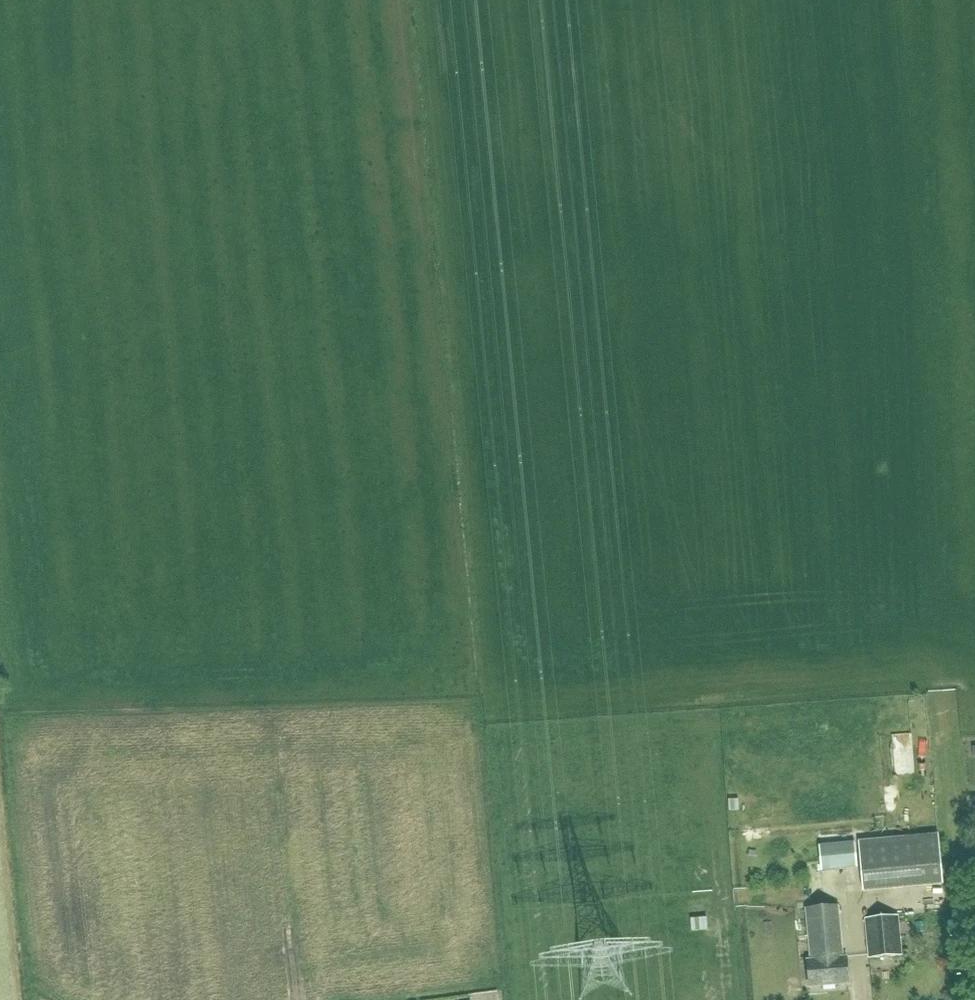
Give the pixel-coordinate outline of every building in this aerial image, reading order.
[(857,843),(862,891),(941,883),(937,836),(857,843)] [(820,871),(856,867),(854,843),(818,847),(820,871)] [(837,906),(804,909),(809,961),(806,962),(808,988),(847,984),(845,958),(842,958),(837,906)] [(868,959),(900,956),(896,916),(864,919),(868,959)]
